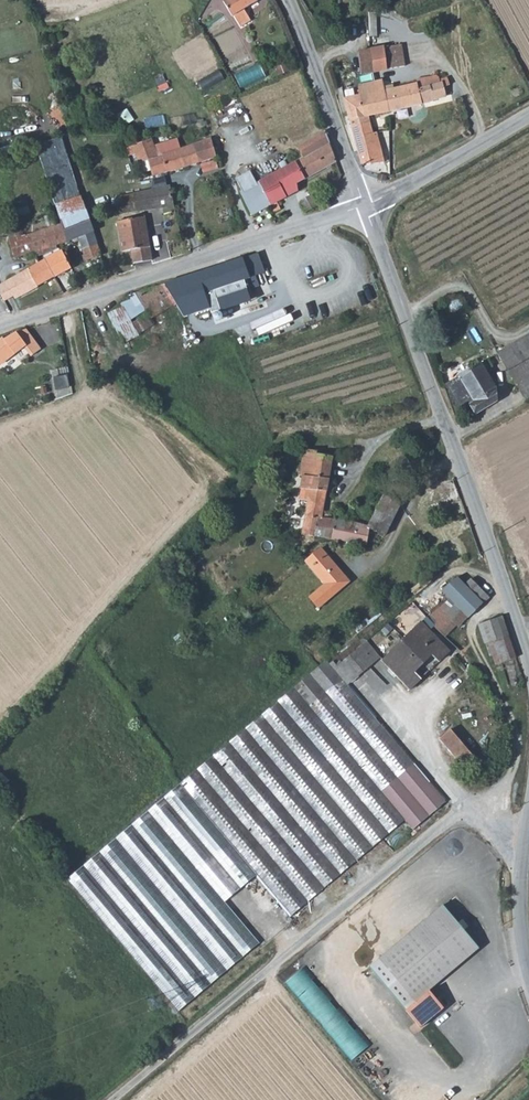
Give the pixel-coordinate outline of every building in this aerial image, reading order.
[(224,2),(233,16),(239,28),(249,22),(242,10),(259,0),(227,0),(224,2)] [(371,13),(374,36),(380,35),(377,12),(371,13)] [(404,68),(403,59),(401,44),(371,50),(375,72),(404,68)] [(356,52),(357,57),(360,75),(375,72),(371,50),(356,52)] [(244,88),(268,77),(262,63),(238,74),(244,88)] [(358,96),(364,117),(368,117),(390,112),(446,95),(444,87),(450,86),(447,78),(441,79),(439,78),(437,76),(435,77),(433,78),(429,82),(431,86),(417,89),(416,84),(383,91),(381,80),(376,81),(357,85),(358,96)] [(376,140),(374,133),(368,117),(364,117),(358,96),(344,99),(361,164),(362,165),(384,163),(382,148),(377,149),(377,144),(376,140)] [(126,126),(136,119),(130,110),(120,116),(126,126)] [(304,157),(296,162),(305,179),(337,161),(334,151),(325,131),(298,146),(304,157)] [(155,146),(152,139),(126,148),(129,157),(137,155),(139,164),(148,161),(153,176),(174,171),(200,163),(194,144),(181,148),(178,138),(155,146)] [(194,144),(200,163),(218,157),(212,138),(194,144)] [(207,171),(220,168),(218,161),(205,164),(207,171)] [(261,181),(273,206),(275,212),(281,209),(278,202),(299,190),(298,183),(305,179),(296,162),(261,181)] [(46,192),(53,210),(87,207),(75,180),(46,192)] [(252,215),(273,206),(261,181),(241,190),(252,215)] [(172,190),(152,192),(151,184),(134,187),(135,195),(115,197),(118,213),(175,206),(172,190)] [(298,207),(301,215),(321,208),(314,197),(302,202),(303,205),(298,207)] [(9,230),(17,258),(23,256),(43,248),(64,240),(93,231),(87,207),(53,210),(50,210),(52,216),(24,224),(25,230),(18,232),(17,227),(9,230)] [(145,216),(117,222),(123,252),(132,250),(134,263),(153,259),(145,216)] [(17,258),(9,230),(1,232),(2,234),(0,234),(0,263),(17,258)] [(86,261),(101,256),(97,243),(82,248),(86,261)] [(64,251),(45,260),(55,278),(73,269),(64,251)] [(250,278),(244,259),(215,268),(223,288),(250,278)] [(45,260),(30,268),(31,270),(0,286),(0,291),(5,300),(17,294),(19,297),(27,293),(41,285),(55,278),(45,260)] [(213,291),(223,288),(215,268),(198,273),(199,275),(196,276),(206,302),(216,297),(213,291)] [(196,276),(169,291),(176,303),(183,315),(206,302),(196,276)] [(135,327),(173,305),(165,289),(152,295),(149,289),(132,296),(132,300),(123,303),(135,327)] [(83,325),(80,312),(58,319),(65,339),(79,334),(77,331),(82,329),(83,325)] [(25,329),(20,331),(5,338),(3,337),(0,339),(0,365),(33,338),(25,329)] [(481,364),(446,385),(461,410),(471,405),(476,414),(496,401),(497,391),(486,373),(503,362),(526,400),(528,398),(528,334),(481,364)] [(314,450),(304,450),(301,476),(304,477),(299,499),(308,502),(302,535),(332,540),(334,519),(323,517),(334,456),(332,456),(318,455),(319,451),(314,450)] [(467,561),(483,555),(454,479),(414,494),(415,497),(428,512),(435,509),(445,537),(446,538),(457,534),(467,561)] [(356,523),(353,522),(332,540),(355,542),(356,544),(368,546),(370,529),(386,536),(401,503),(401,502),(384,495),(368,528),(356,523)] [(334,519),(332,540),(353,522),(345,521),(346,515),(335,513),(334,519)] [(350,581),(322,549),(307,561),(326,584),(311,597),(320,608),(350,581)] [(490,597),(472,579),(458,577),(443,589),(450,598),(422,624),(421,624),(394,650),(403,659),(415,672),(433,654),(440,661),(449,652),(441,643),(490,597)] [(497,667),(517,658),(503,616),(479,625),(486,644),(488,643),(497,667)] [(367,642),(363,645),(376,662),(376,663),(380,659),(367,642)] [(292,690),(308,709),(344,678),(349,685),(376,662),(363,645),(334,670),(327,661),(292,690)] [(421,679),(415,672),(403,659),(394,650),(383,661),(411,689),(421,679)] [(501,678),(521,670),(517,658),(497,667),(501,678)] [(416,763),(349,685),(344,678),(308,709),(380,794),(416,763)] [(292,690),(267,711),(198,769),(181,784),(177,787),(256,877),(292,917),(404,818),(412,828),(446,799),(416,763),(380,794),(308,709),(292,690)] [(462,764),(472,756),(451,729),(440,738),(462,764)] [(76,872),(146,971),(150,977),(168,998),(181,1014),(226,975),(261,944),(225,903),(248,883),(256,877),(177,787),(76,872)] [(150,977),(146,971),(76,872),(68,879),(150,977)] [(443,903),(377,958),(414,1001),(478,945),(443,903)] [(355,1059),(373,1044),(307,967),(289,982),(355,1059)]
